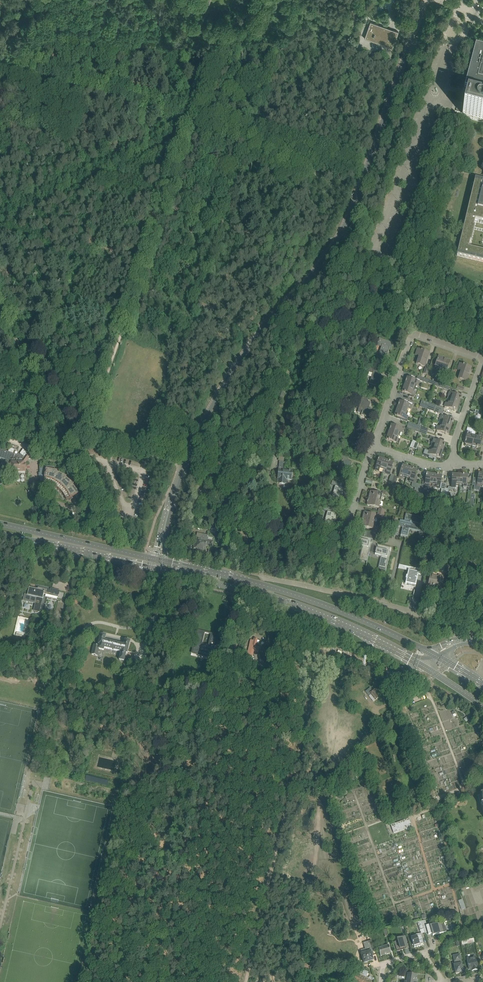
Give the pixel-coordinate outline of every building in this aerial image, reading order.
[(392,32),(369,24),(368,28),(369,29),(369,30),(368,29),(366,35),(365,35),(364,38),(365,38),(366,35),(383,41),(382,44),(393,48),(392,47),(398,32),(398,31),(393,29),(392,32)] [(482,93),(482,48),(476,46),(464,88),(482,93)] [(469,102),(466,101),(463,113),(462,115),(482,120),(482,106),(479,104),(479,105),(469,102)] [(475,179),(457,256),(482,262),(482,252),(468,249),(469,243),(470,243),(474,228),(473,227),(474,221),(482,223),(482,181),(475,179)] [(379,339),(377,344),(382,345),(381,347),(379,355),(385,357),(386,358),(389,350),(391,351),(393,344),(393,343),(392,343),(380,339),(379,339)] [(418,349),(416,355),(420,357),(418,364),(424,367),(429,353),(428,353),(422,351),(418,349)] [(361,350),(359,356),(367,359),(369,353),(361,350)] [(439,356),(436,365),(440,366),(439,370),(446,372),(450,361),(444,359),(444,358),(439,356)] [(460,364),(458,370),(462,371),(460,379),(467,381),(471,368),(464,365),(460,364)] [(370,368),(367,376),(371,377),(369,384),(378,386),(381,375),(378,374),(374,372),(375,370),(370,368)] [(406,382),(405,385),(414,388),(415,385),(418,385),(420,380),(415,379),(415,380),(410,379),(407,378),(406,381),(405,382),(406,382)] [(405,385),(402,392),(404,393),(405,393),(410,395),(409,397),(413,398),(415,393),(413,392),(414,388),(405,385)] [(450,393),(449,396),(451,397),(450,401),(459,404),(460,400),(461,400),(461,399),(461,398),(461,397),(450,393)] [(359,407),(357,412),(361,414),(361,415),(368,417),(371,409),(369,408),(369,407),(371,403),(367,402),(363,400),(364,398),(360,396),(357,406),(359,407)] [(446,404),(445,407),(453,410),(454,411),(455,410),(457,411),(459,404),(450,401),(449,404),(446,404)] [(398,406),(397,409),(407,412),(408,412),(409,409),(410,410),(412,404),(408,403),(407,404),(400,402),(399,405),(398,406)] [(397,409),(395,416),(397,417),(398,417),(401,418),(401,420),(407,422),(408,420),(407,419),(408,417),(409,417),(410,413),(408,412),(407,412),(397,409)] [(439,419),(438,423),(442,424),(451,427),(452,423),(453,422),(452,422),(453,420),(450,419),(447,418),(447,416),(442,415),(440,419),(439,419)] [(438,427),(437,430),(445,433),(445,434),(446,434),(448,435),(451,427),(442,424),(441,428),(438,427)] [(285,433),(287,432),(286,428),(285,425),(280,427),(281,428),(279,428),(280,434),(279,434),(280,438),(286,437),(285,433)] [(390,430),(389,432),(398,436),(400,432),(402,433),(403,430),(392,425),(390,428),(390,430)] [(467,428),(465,438),(466,438),(466,441),(465,441),(465,442),(465,444),(472,446),(474,437),(476,430),(467,428)] [(352,432),(349,442),(356,444),(355,445),(357,445),(358,445),(361,434),(358,433),(353,431),(352,432)] [(389,432),(387,440),(388,440),(389,441),(390,441),(398,444),(399,440),(397,439),(398,436),(389,432)] [(474,437),(472,446),(477,447),(478,448),(478,447),(480,448),(482,436),(479,435),(478,438),(474,437)] [(430,437),(429,439),(433,440),(431,447),(434,448),(442,451),(444,447),(445,446),(444,446),(445,444),(437,441),(438,439),(430,437)] [(425,450),(423,454),(429,456),(428,458),(433,460),(433,457),(434,456),(437,457),(438,458),(438,457),(440,458),(442,451),(433,448),(432,452),(429,451),(425,450)] [(9,461),(6,461),(5,461),(3,462),(2,463),(1,465),(1,468),(2,470),(4,471),(6,472),(11,472),(11,474),(17,474),(17,472),(26,472),(26,468),(26,465),(25,465),(25,463),(31,455),(31,454),(30,453),(29,454),(28,453),(25,457),(20,454),(19,455),(0,449),(0,458),(8,461),(9,461)] [(378,461),(375,470),(382,473),(386,461),(379,458),(378,460),(378,461)] [(343,459),(339,471),(345,473),(346,474),(347,474),(350,467),(351,467),(352,462),(347,461),(343,459)] [(243,469),(249,471),(252,463),(246,460),(243,470),(243,469)] [(292,470),(283,469),(284,462),(280,461),(277,481),(280,481),(280,483),(280,484),(281,484),(282,484),(283,484),(284,484),(285,484),(285,479),(291,480),(292,473),(293,470),(292,470)] [(386,461),(382,473),(389,475),(393,463),(390,462),(389,461),(389,462),(386,461)] [(402,469),(399,478),(402,479),(403,476),(407,477),(409,468),(403,466),(402,468),(401,469),(402,469)] [(41,474),(41,482),(41,483),(42,484),(43,485),(44,485),(45,485),(46,484),(47,483),(48,483),(49,484),(50,484),(51,485),(53,485),(54,486),(55,487),(57,488),(59,490),(61,492),(62,493),(63,494),(64,496),(65,498),(66,500),(75,496),(76,499),(79,498),(78,495),(79,494),(79,495),(79,494),(73,486),(74,485),(66,478),(67,478),(67,477),(57,473),(57,472),(58,472),(52,471),(53,468),(40,467),(40,468),(41,473),(39,473),(41,474)] [(409,468),(407,477),(411,478),(410,481),(412,482),(411,486),(412,487),(415,488),(416,484),(417,478),(415,477),(417,471),(414,469),(413,469),(409,468)] [(419,484),(417,492),(421,493),(422,488),(432,490),(432,487),(434,475),(427,474),(426,476),(426,477),(426,480),(423,480),(422,485),(419,484)] [(472,485),(474,486),(473,490),(480,491),(481,484),(482,484),(482,474),(479,474),(479,476),(478,476),(478,477),(478,479),(478,480),(473,479),(472,485)] [(434,475),(432,487),(442,489),(440,496),(444,496),(445,488),(446,485),(440,484),(442,476),(438,476),(438,475),(437,475),(437,476),(434,475)] [(443,501),(442,504),(447,505),(449,491),(451,489),(455,489),(455,484),(459,484),(460,475),(452,475),(452,477),(452,478),(452,487),(448,487),(448,489),(445,488),(444,496),(443,501)] [(335,485),(331,499),(342,502),(343,496),(345,488),(335,485)] [(223,511),(234,514),(241,494),(235,492),(236,489),(230,507),(224,505),(225,505),(223,511)] [(370,492),(368,499),(381,501),(382,495),(370,492)] [(367,503),(367,505),(379,508),(381,501),(368,499),(368,501),(367,501),(367,503)] [(327,511),(323,524),(334,528),(336,521),(335,521),(337,514),(327,511)] [(364,513),(362,519),(374,522),(376,515),(364,513)] [(400,522),(399,525),(403,526),(402,527),(401,535),(407,536),(409,529),(423,532),(422,537),(423,538),(424,538),(424,536),(426,526),(425,526),(426,524),(428,519),(427,519),(409,515),(406,514),(405,519),(405,521),(400,520),(400,522)] [(358,522),(358,526),(373,529),(374,522),(362,519),(361,523),(358,522)] [(206,545),(212,546),(214,537),(197,533),(197,537),(199,540),(198,542),(196,542),(194,548),(203,550),(204,549),(205,549),(206,545)] [(358,539),(356,545),(357,545),(363,547),(361,554),(364,555),(362,560),(367,561),(369,552),(370,550),(371,545),(372,542),(370,542),(371,539),(366,538),(359,536),(358,539)] [(375,554),(375,555),(376,555),(381,556),(380,564),(382,564),(381,570),(386,571),(390,552),(389,552),(390,548),(378,545),(378,546),(377,549),(376,549),(375,554)] [(406,579),(405,583),(416,585),(419,570),(409,568),(409,570),(408,570),(407,576),(406,576),(406,579)] [(431,575),(428,587),(433,588),(434,586),(437,587),(436,589),(441,590),(441,588),(444,578),(431,575)] [(38,589),(29,587),(28,595),(24,595),(23,601),(35,603),(33,611),(34,611),(34,612),(34,613),(35,613),(36,613),(36,614),(37,614),(38,614),(39,613),(39,612),(40,613),(44,594),(50,596),(50,595),(53,596),(54,590),(51,589),(51,591),(41,588),(39,588),(38,589)] [(58,602),(55,614),(61,616),(64,603),(58,602)] [(193,647),(192,652),(200,654),(201,654),(202,654),(204,653),(205,652),(206,652),(206,653),(207,653),(208,656),(213,657),(215,652),(215,651),(216,645),(216,644),(215,644),(215,643),(216,640),(217,640),(218,640),(218,639),(219,636),(219,635),(211,633),(211,634),(208,645),(202,644),(205,633),(205,632),(197,630),(197,631),(195,639),(195,640),(196,641),(195,643),(195,644),(194,644),(194,645),(193,646),(193,647)] [(124,661),(126,653),(127,653),(130,641),(125,640),(124,645),(105,640),(106,636),(101,634),(98,645),(100,645),(99,646),(94,645),(92,654),(97,656),(99,649),(104,650),(104,648),(121,652),(119,660),(124,661)] [(255,652),(258,639),(254,638),(254,640),(251,640),(247,655),(253,656),(254,651),(255,652)] [(151,668),(154,656),(150,655),(149,659),(148,658),(145,667),(151,668)] [(372,690),(367,694),(369,697),(373,702),(375,700),(378,697),(375,694),(375,693),(374,692),(376,690),(375,688),(372,690)] [(409,819),(391,826),(394,834),(412,827),(409,819)] [(434,924),(428,925),(427,926),(426,926),(426,928),(428,933),(428,935),(432,933),(433,936),(443,933),(443,932),(446,932),(444,925),(441,926),(440,923),(434,925),(434,924)] [(414,947),(420,946),(424,945),(421,933),(416,934),(416,936),(411,937),(414,947)] [(397,951),(402,950),(404,949),(404,948),(407,947),(404,935),(400,936),(401,938),(397,939),(398,941),(394,942),(397,951)] [(363,943),(365,949),(366,952),(361,954),(364,963),(373,960),(371,953),(373,952),(370,943),(368,941),(363,943)] [(389,945),(378,948),(380,956),(391,953),(389,945)] [(455,971),(456,973),(463,972),(460,954),(453,955),(454,962),(457,961),(458,964),(454,965),(454,967),(453,968),(454,971),(455,971)] [(472,971),(475,970),(478,970),(477,968),(478,968),(475,956),(466,958),(469,969),(472,969),(472,970),(472,971)] [(357,966),(355,971),(366,977),(369,972),(357,966)] [(416,974),(414,974),(408,973),(406,981),(405,981),(404,981),(415,981),(416,974)] [(369,981),(369,980),(369,979),(368,979),(367,979),(356,974),(355,981),(369,981)]
